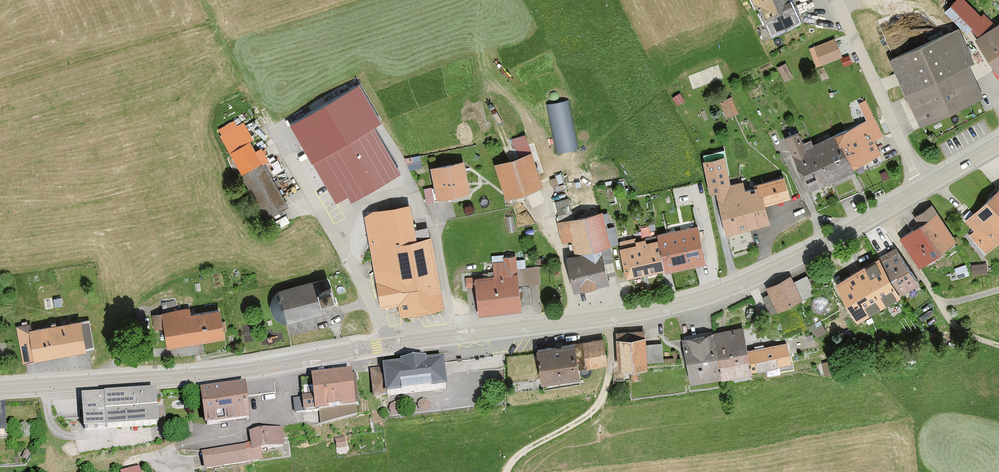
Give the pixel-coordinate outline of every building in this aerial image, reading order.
[(787,0),(754,0),(757,6),(761,4),(765,12),(762,14),(763,15),(762,17),(764,20),(765,21),(766,22),(769,21),(773,31),(775,31),(778,32),(784,29),(784,26),(797,21),(792,10),(793,10),(789,2),(788,2),(787,0)] [(946,12),(967,32),(971,29),(980,38),(998,27),(984,14),(981,17),(963,0),(957,0),(946,12)] [(980,38),(995,61),(992,63),(996,68),(998,67),(998,26),(998,27),(980,38)] [(891,59),(908,95),(940,81),(966,69),(950,32),(891,59)] [(834,39),(810,49),(816,64),(821,62),(822,64),(841,56),(834,39)] [(785,63),(778,67),(785,81),(792,77),(785,63)] [(940,81),(953,110),(980,97),(966,69),(940,81)] [(940,81),(908,95),(921,124),(953,110),(940,81)] [(548,101),(557,151),(578,147),(569,97),(548,101)] [(731,98),(721,102),(727,116),(736,112),(731,98)] [(836,135),(851,167),(879,154),(872,140),(882,136),(865,101),(860,103),(868,120),(836,135)] [(220,136),(268,217),(274,214),(276,217),(282,214),(280,210),(287,206),(240,124),(220,136)] [(302,145),(336,202),(348,194),(347,191),(356,186),(358,189),(397,166),(373,125),(335,148),(325,132),(302,145)] [(797,132),(786,137),(793,154),(808,189),(830,179),(814,145),(805,150),(797,132)] [(836,135),(814,145),(830,179),(852,169),(851,167),(836,135)] [(509,161),(498,165),(508,195),(540,184),(530,156),(524,137),(511,141),(512,144),(504,147),(509,161)] [(419,156),(406,159),(410,168),(422,166),(419,156)] [(723,157),(704,162),(711,191),(716,190),(727,231),(768,221),(764,203),(759,184),(754,185),(755,188),(744,190),(742,182),(730,186),(723,157)] [(462,162),(433,168),(436,187),(424,189),(427,202),(450,198),(449,193),(468,189),(462,162)] [(784,178),(759,184),(764,203),(789,197),(784,178)] [(990,201),(998,209),(998,192),(990,201)] [(572,212),(568,198),(555,201),(558,215),(572,212)] [(990,201),(976,215),(973,212),(968,217),(977,227),(972,232),(990,251),(998,243),(998,209),(990,201)] [(956,244),(934,207),(917,217),(921,223),(904,234),(923,265),(956,244)] [(367,218),(382,303),(440,293),(428,229),(413,231),(409,211),(367,218)] [(601,250),(604,262),(613,260),(609,242),(608,242),(602,213),(575,219),(573,212),(559,215),(560,223),(559,223),(563,241),(574,239),(577,255),(601,250)] [(679,217),(663,220),(665,233),(658,234),(659,242),(665,269),(665,270),(705,262),(698,226),(682,229),(679,217)] [(610,225),(613,242),(619,241),(616,224),(610,225)] [(665,269),(659,242),(646,244),(645,240),(636,242),(637,246),(621,250),(627,276),(665,269)] [(918,279),(897,245),(881,255),(901,289),(918,279)] [(577,255),(567,258),(574,289),(608,281),(604,262),(601,250),(577,255)] [(476,277),(466,278),(467,286),(476,285),(479,313),(521,308),(521,303),(531,302),(529,285),(519,286),(515,255),(504,257),(505,262),(494,263),(495,276),(476,278),(476,277)] [(901,289),(881,255),(838,280),(859,314),(901,289)] [(818,289),(809,273),(793,281),(802,297),(818,289)] [(802,297),(793,281),(790,275),(769,285),(772,291),(781,308),(802,297)] [(318,280),(278,291),(274,296),(271,302),(272,308),(274,313),(277,317),(281,320),(286,321),(326,310),(324,301),(334,298),(331,286),(329,287),(326,279),(318,281),(318,280)] [(781,308),(772,291),(764,295),(773,312),(781,308)] [(169,344),(223,336),(222,330),(226,330),(224,321),(221,322),(218,310),(190,315),(189,308),(178,310),(175,300),(162,302),(164,313),(154,316),(155,326),(166,325),(169,344)] [(35,358),(85,349),(84,346),(93,345),(88,320),(69,323),(68,320),(60,321),(60,325),(56,326),(56,323),(52,324),(52,327),(32,330),(31,324),(28,324),(27,321),(22,322),(23,325),(18,326),(19,329),(18,329),(24,363),(36,361),(35,358)] [(715,333),(721,375),(737,373),(738,378),(749,377),(748,370),(752,369),(749,349),(746,328),(715,333)] [(687,359),(690,379),(721,375),(715,333),(685,337),(687,351),(682,352),(683,360),(687,359)] [(648,334),(619,336),(621,367),(650,365),(650,359),(649,342),(648,334)] [(609,361),(605,337),(539,348),(544,377),(513,382),(515,392),(545,387),(545,389),(582,383),(579,366),(609,361)] [(665,341),(649,342),(650,359),(666,358),(665,341)] [(749,349),(752,369),(766,367),(767,372),(782,370),(781,364),(793,362),(790,343),(749,349)] [(840,358),(824,361),(825,364),(827,372),(842,369),(840,362),(840,358)] [(384,368),(371,370),(374,396),(387,395),(446,389),(443,361),(425,363),(425,361),(402,364),(402,366),(384,368)] [(359,405),(355,375),(315,379),(302,381),(304,399),(294,400),(296,413),(319,411),(320,424),(357,415),(357,405),(359,405)] [(244,386),(205,391),(210,425),(249,420),(244,386)] [(163,392),(102,395),(104,429),(165,427),(163,392)] [(104,429),(102,395),(84,396),(85,405),(80,405),(81,419),(85,419),(85,430),(104,429)] [(15,405),(0,406),(0,436),(16,435),(15,405)] [(282,429),(250,433),(252,452),(284,448),(282,429)] [(245,447),(205,453),(207,470),(247,464),(245,447)]
